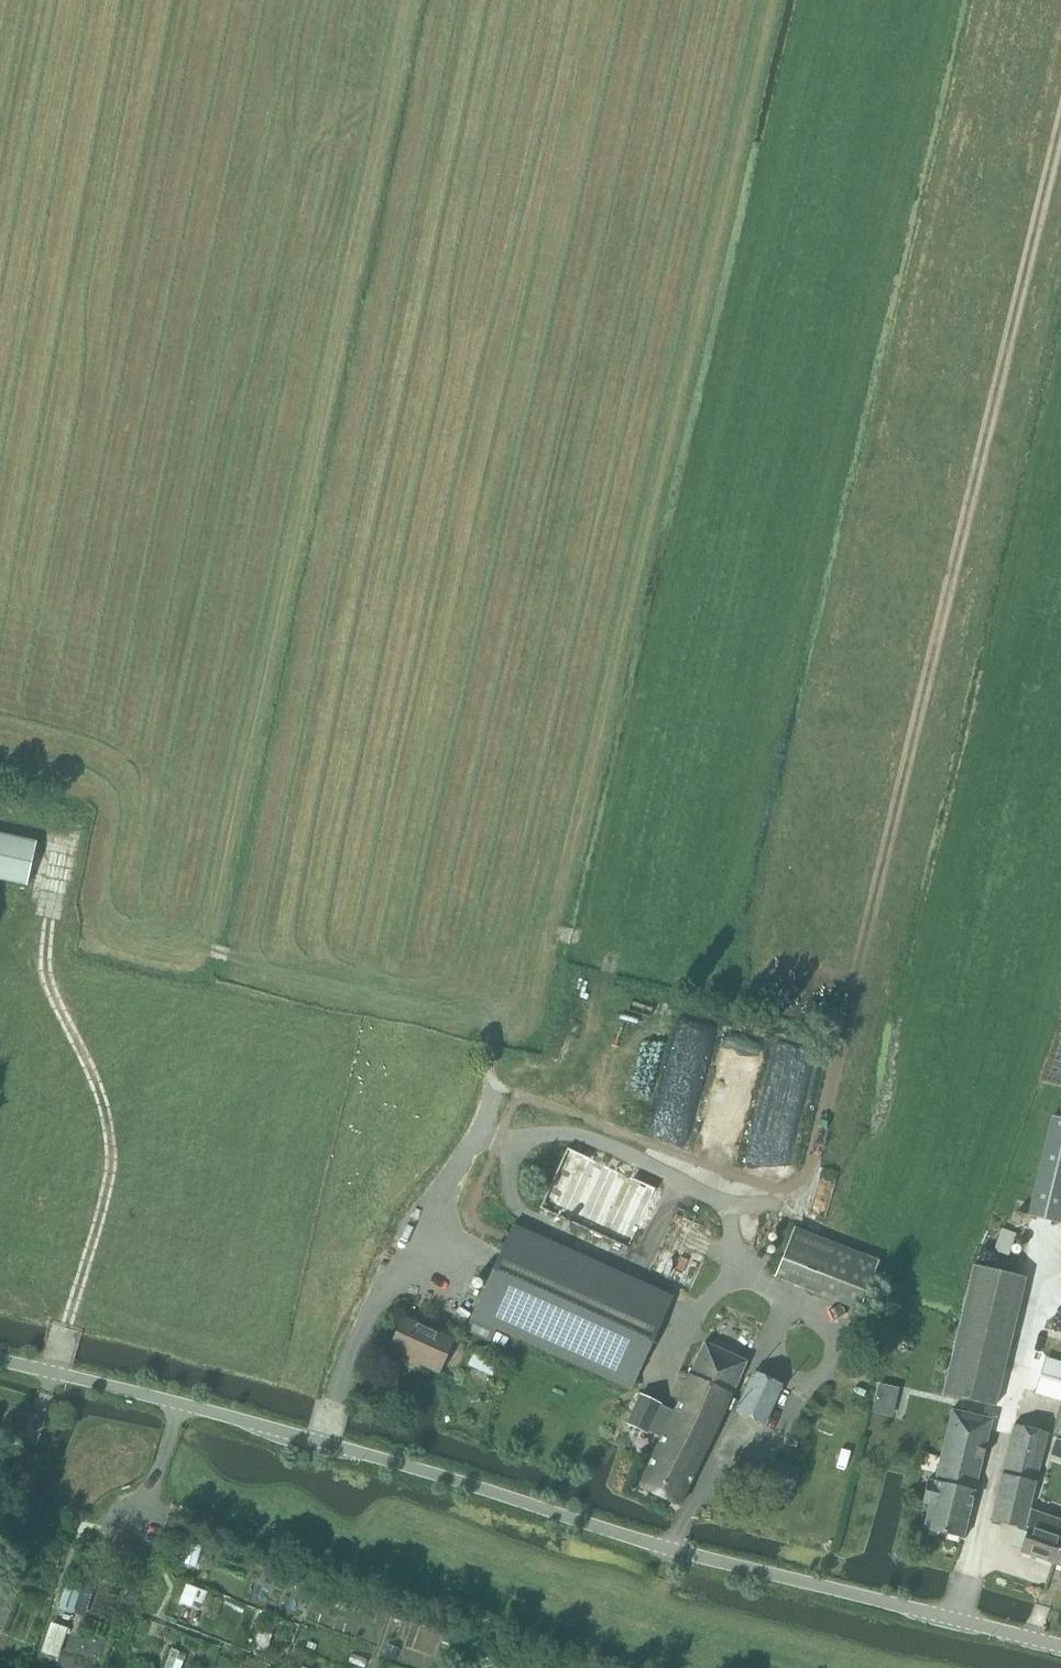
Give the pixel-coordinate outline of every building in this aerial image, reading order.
[(27,887),(37,843),(0,834),(0,880),(27,887)] [(1031,1214),(1058,1221),(1060,1210),(1060,1117),(1054,1115),(1031,1214)] [(513,1225),(467,1326),(506,1344),(510,1333),(632,1388),(673,1297),(513,1225)] [(796,1228),(777,1277),(859,1309),(878,1260),(796,1228)] [(995,1249),(1008,1254),(1016,1234),(1002,1229),(995,1249)] [(1028,1279),(976,1266),(944,1395),(996,1408),(1028,1279)] [(406,1356),(440,1370),(454,1340),(404,1317),(389,1352),(405,1359),(406,1356)] [(747,1361),(705,1342),(674,1411),(641,1395),(628,1423),(647,1432),(648,1431),(662,1438),(639,1487),(680,1506),(747,1361)] [(736,1412),(764,1425),(783,1384),(755,1371),(736,1412)] [(1053,1433),(1060,1436),(1060,1408),(1053,1433)] [(923,1503),(929,1504),(924,1529),(964,1538),(993,1420),(952,1410),(935,1481),(928,1479),(923,1503)] [(1053,1562),(1060,1537),(1060,1517),(1030,1508),(1048,1432),(1014,1424),(991,1520),(1025,1528),(1026,1524),(1031,1526),(1022,1550),(1034,1555),(1053,1562)] [(775,1458),(765,1481),(791,1492),(801,1470),(775,1458)] [(186,1539),(181,1553),(197,1559),(202,1544),(186,1539)] [(68,1578),(59,1608),(74,1612),(83,1583),(68,1578)] [(208,1591),(195,1587),(185,1589),(179,1603),(200,1612),(208,1591)] [(42,1651),(58,1657),(69,1628),(53,1622),(42,1651)] [(447,1629),(441,1642),(453,1646),(459,1633),(447,1629)] [(472,1634),(467,1649),(479,1653),(484,1638),(472,1634)] [(310,1641),(308,1646),(316,1650),(318,1645),(310,1641)] [(353,1653),(350,1661),(365,1667),(368,1659),(353,1653)]
